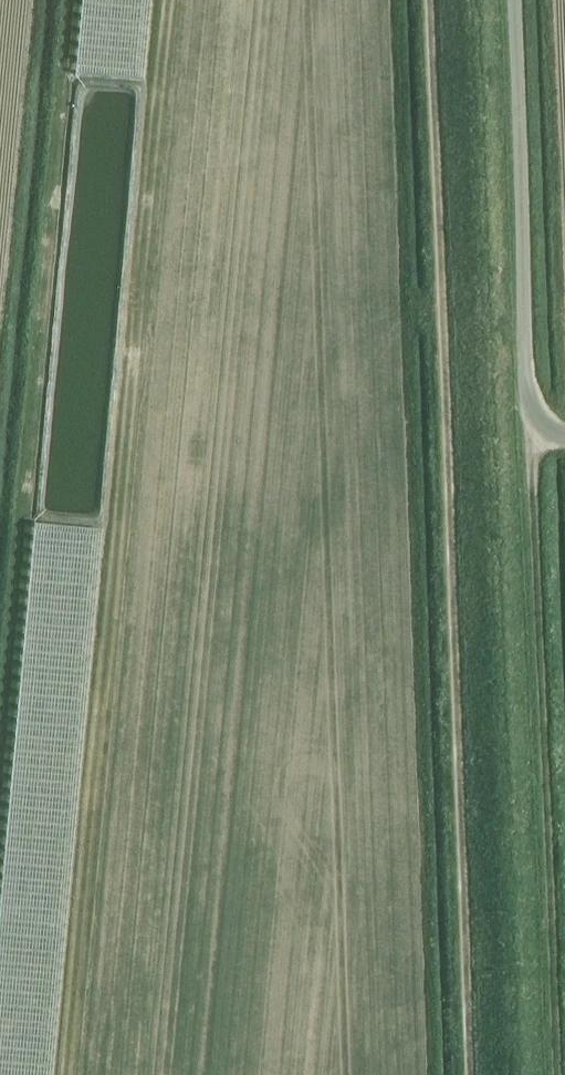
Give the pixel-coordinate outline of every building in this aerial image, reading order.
[(76,76),(145,82),(152,0),(83,0),(76,76)] [(0,903),(0,1074),(53,1074),(103,532),(35,526),(0,903)]
